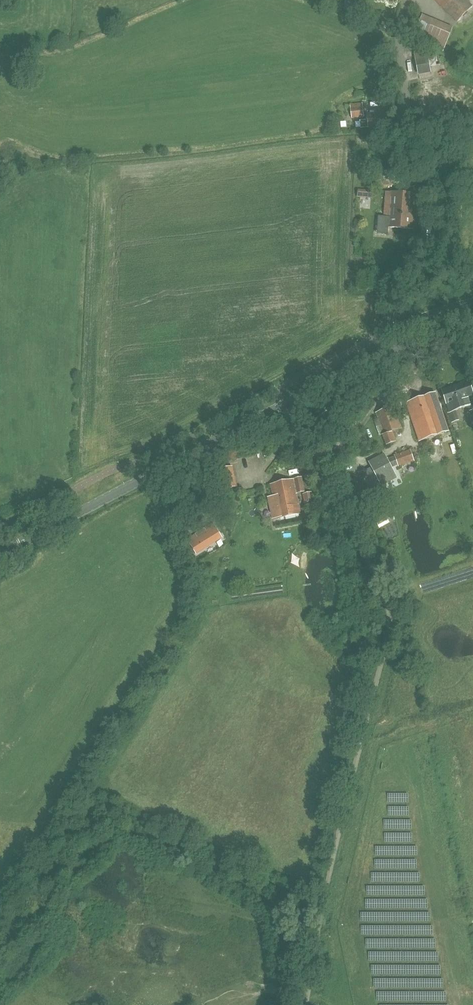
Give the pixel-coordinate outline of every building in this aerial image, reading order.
[(458,23),(472,7),(472,6),(467,0),(434,0),(458,23)] [(443,52),(454,27),(422,14),(412,40),(443,52)] [(430,66),(435,65),(439,64),(438,54),(428,50),(414,53),(418,76),(432,73),(430,66)] [(365,117),(363,103),(350,104),(352,119),(365,117)] [(390,125),(389,114),(378,115),(378,114),(368,115),(368,120),(361,121),(361,128),(369,127),(377,127),(377,126),(390,125)] [(396,159),(382,164),(386,177),(400,172),(396,159)] [(389,216),(388,228),(416,229),(418,194),(390,193),(389,216)] [(442,390),(442,391),(450,413),(456,410),(468,406),(472,405),(472,407),(472,397),(472,395),(472,392),(469,381),(465,383),(465,382),(442,390)] [(435,393),(407,403),(420,441),(448,431),(435,393)] [(395,407),(376,413),(378,420),(381,426),(384,434),(381,435),(385,446),(396,442),(392,432),(402,428),(395,407)] [(388,458),(387,458),(392,467),(398,465),(399,467),(415,461),(411,450),(394,455),(394,456),(388,458)] [(220,469),(221,474),(214,475),(217,487),(224,485),(225,490),(238,487),(233,466),(220,469)] [(302,477),(271,485),(278,519),(301,513),(297,493),(305,492),(302,477)] [(355,493),(362,506),(369,502),(367,498),(365,499),(360,490),(355,493)] [(315,501),(312,492),(303,494),(305,503),(315,501)] [(213,523),(187,539),(196,555),(216,542),(213,537),(220,533),(213,523)]
